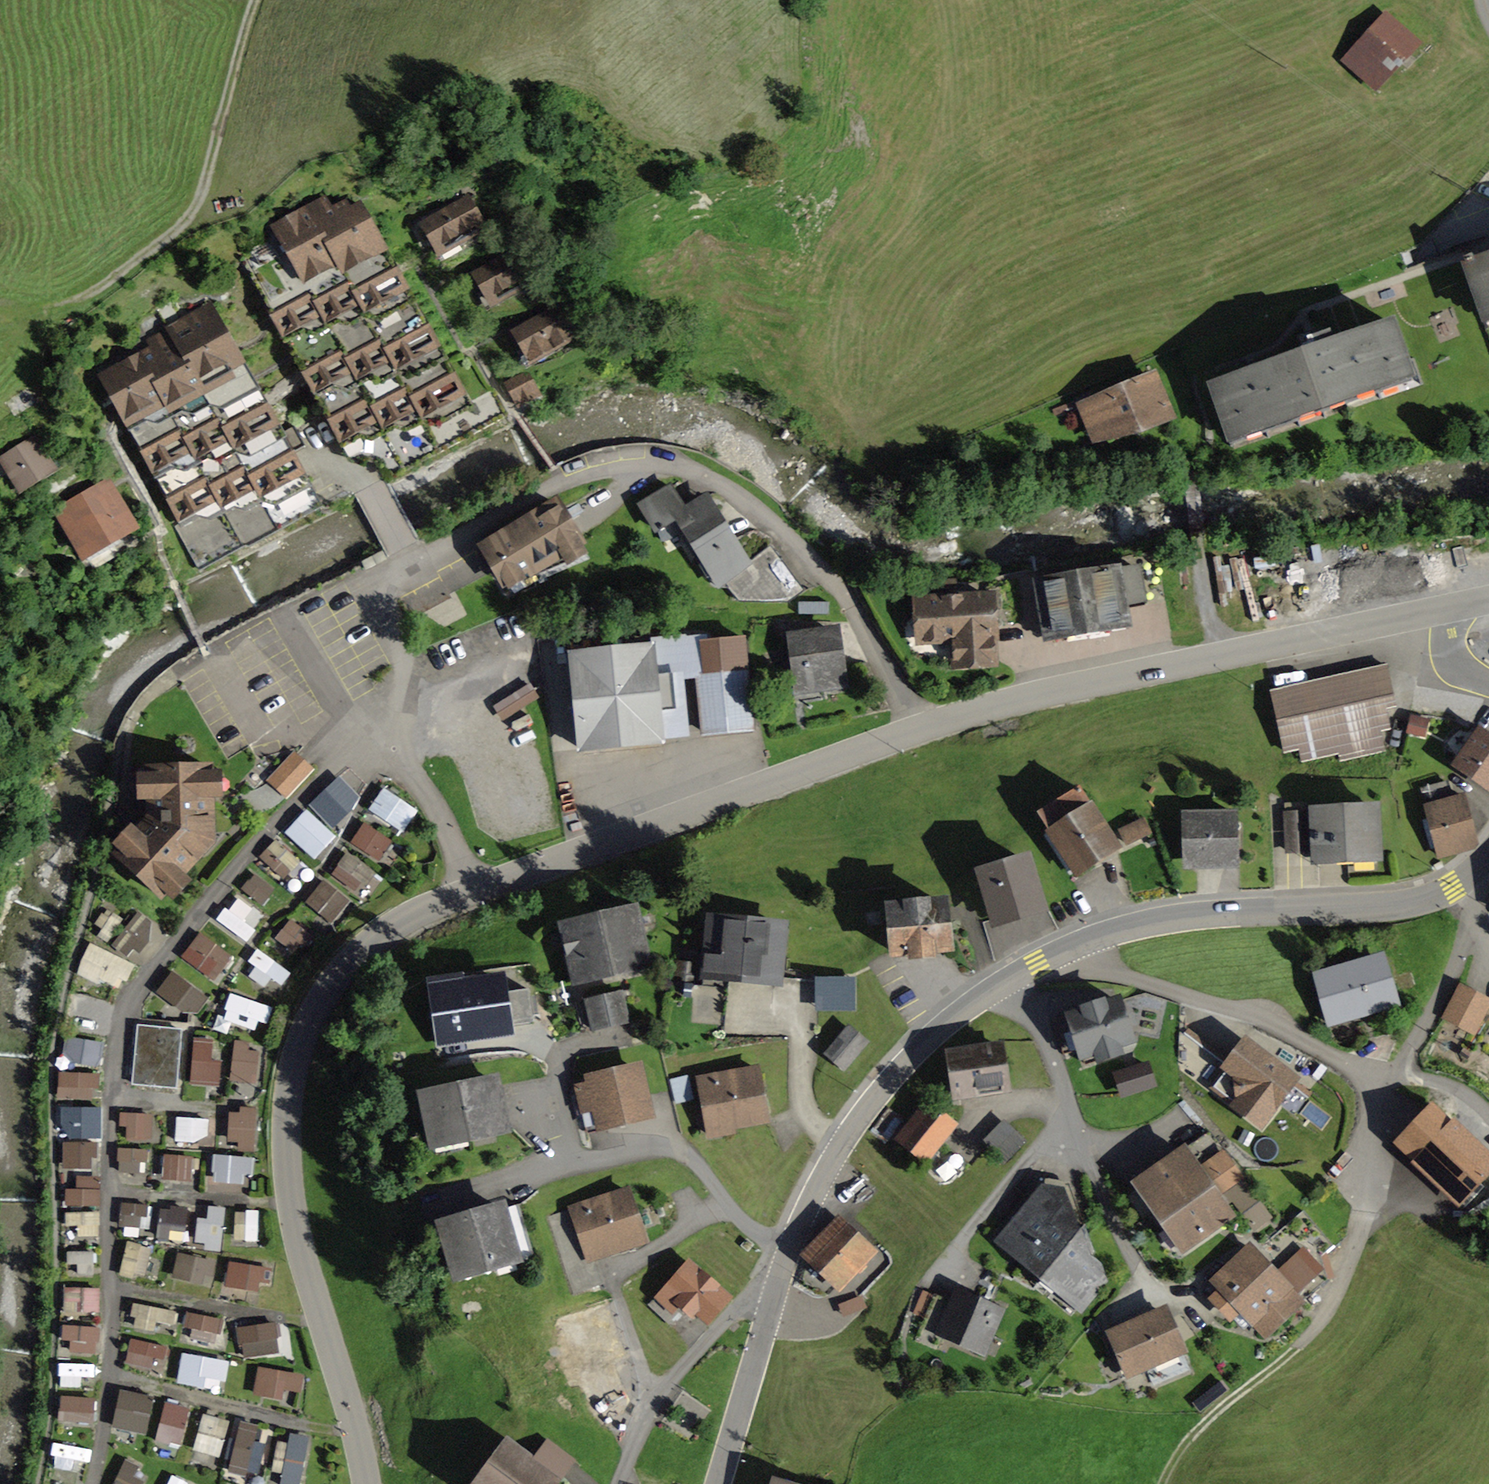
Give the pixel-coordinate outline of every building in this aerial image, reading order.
[(1425,48),(1388,12),(1343,58),(1380,94),(1425,48)] [(333,211),(327,199),(273,228),(277,237),(239,258),(341,445),(345,454),(347,453),(342,444),(369,430),(394,476),(506,415),(473,356),(450,369),(361,205),(351,211),(347,203),(333,211)] [(467,200),(423,224),(439,253),(483,228),(467,200)] [(519,250),(476,275),(491,303),(535,278),(519,250)] [(1464,260),(1484,314),(1488,312),(1488,256),(1473,262),(1471,257),(1464,260)] [(558,308),(515,332),(531,361),(575,336),(558,308)] [(153,348),(100,378),(180,523),(176,526),(200,570),(245,545),(249,546),(321,507),(309,486),(309,484),(214,311),(199,320),(195,313),(167,329),(169,332),(150,343),(153,348)] [(1238,376),(1212,385),(1229,435),(1409,372),(1391,323),(1365,332),(1368,340),(1240,384),(1238,376)] [(1304,356),(1333,346),(1328,333),(1307,340),(1309,345),(1301,348),(1304,356)] [(527,372),(505,384),(517,405),(539,393),(527,372)] [(1124,392),(1092,405),(1103,433),(1135,419),(1139,426),(1166,414),(1150,380),(1136,386),(1134,382),(1122,387),(1124,392)] [(34,441),(2,460),(18,486),(50,466),(34,441)] [(669,488),(670,487),(669,485),(639,504),(640,506),(641,505),(655,529),(659,527),(663,541),(683,526),(704,561),(701,568),(717,586),(728,586),(739,601),(787,602),(800,593),(766,548),(746,563),(712,507),(705,512),(698,502),(683,512),(669,488)] [(59,512),(62,517),(84,556),(86,555),(83,550),(114,532),(117,537),(132,528),(110,490),(91,500),(88,495),(59,512)] [(555,503),(484,545),(509,590),(587,558),(555,503)] [(1138,569),(1036,586),(1045,635),(1127,621),(1125,606),(1145,604),(1138,569)] [(931,581),(931,588),(955,587),(955,580),(931,581)] [(989,596),(919,600),(922,641),(954,639),(956,664),(993,662),(989,596)] [(833,631),(788,638),(789,650),(796,649),(799,678),(819,676),(821,688),(841,685),(833,631)] [(709,674),(697,675),(703,731),(753,727),(747,671),(745,638),(707,641),(709,674)] [(660,741),(651,647),(572,654),(581,749),(660,741)] [(1387,665),(1272,691),(1276,708),(1287,706),(1291,725),(1280,728),(1285,751),(1299,748),(1302,760),(1338,752),(1340,760),(1384,750),(1379,730),(1390,727),(1386,708),(1396,706),(1387,665)] [(534,691),(530,685),(496,706),(500,713),(534,691)] [(1458,764),(1488,785),(1488,740),(1480,733),(1468,751),(1461,746),(1452,758),(1459,763),(1458,764)] [(208,767),(148,768),(150,820),(116,855),(160,896),(198,854),(194,848),(204,839),(203,824),(210,824),(208,767)] [(1447,782),(1421,790),(1440,855),(1475,845),(1473,838),(1474,838),(1462,796),(1452,799),(1447,782)] [(1080,789),(1039,814),(1076,873),(1116,848),(1080,789)] [(1373,807),(1315,810),(1317,857),(1375,855),(1373,807)] [(1234,813),(1184,814),(1185,866),(1235,865),(1234,813)] [(1307,850),(1306,814),(1285,814),(1286,850),(1307,850)] [(1120,830),(1126,844),(1149,832),(1143,819),(1120,830)] [(363,822),(351,844),(382,862),(395,840),(363,822)] [(260,856),(282,880),(300,863),(278,840),(260,856)] [(361,896),(377,874),(347,852),(331,874),(361,896)] [(1028,862),(981,876),(994,920),(1041,905),(1028,862)] [(255,873),(242,890),(262,906),(276,889),(255,873)] [(308,898),(337,920),(351,901),(323,879),(308,898)] [(218,923),(248,942),(265,915),(236,896),(218,923)] [(944,904),(891,908),(894,953),(947,949),(944,904)] [(138,912),(117,948),(136,959),(157,923),(138,912)] [(634,916),(570,929),(581,978),(645,964),(634,916)] [(275,938),(297,955),(312,935),(291,919),(275,938)] [(784,928),(709,921),(704,971),(769,977),(771,955),(768,955),(768,950),(782,952),(784,928)] [(221,973),(231,952),(201,937),(191,958),(221,973)] [(123,991),(134,962),(90,944),(78,973),(123,991)] [(285,986),(294,975),(262,952),(246,974),(265,987),(273,977),(285,986)] [(1381,956),(1315,976),(1329,1023),(1395,1003),(1381,956)] [(436,1047),(518,1035),(516,1020),(533,1018),(529,989),(508,992),(505,969),(426,980),(436,1047)] [(173,970),(158,992),(195,1018),(210,997),(173,970)] [(815,1010),(856,1010),(856,976),(815,976),(815,1010)] [(706,986),(685,984),(680,1034),(716,1037),(721,987),(718,987),(718,988),(706,986)] [(1458,1055),(1485,1004),(1461,991),(1434,1042),(1458,1055)] [(621,993),(586,1000),(593,1030),(627,1022),(621,993)] [(223,1020),(261,1032),(270,1006),(231,994),(223,1020)] [(104,1025),(109,1002),(74,995),(69,1018),(104,1025)] [(1117,1000),(1070,1015),(1071,1018),(1054,1023),(1064,1053),(1080,1048),(1086,1064),(1121,1053),(1118,1045),(1130,1042),(1117,1000)] [(180,1029),(138,1026),(133,1083),(176,1087),(180,1029)] [(849,1028),(827,1053),(844,1068),(865,1043),(849,1028)] [(99,1068),(104,1043),(68,1035),(63,1060),(99,1068)] [(194,1039),(191,1084),(221,1086),(223,1062),(212,1061),(213,1040),(194,1039)] [(1294,1079),(1246,1043),(1212,1087),(1260,1123),(1294,1079)] [(256,1086),(263,1049),(236,1044),(228,1080),(256,1086)] [(1001,1047),(950,1054),(951,1065),(950,1065),(954,1098),(957,1098),(1007,1091),(1001,1047)] [(1118,1074),(1124,1094),(1154,1084),(1147,1064),(1118,1074)] [(756,1068),(700,1078),(711,1135),(733,1132),(732,1127),(765,1121),(756,1068)] [(638,1070),(591,1081),(591,1084),(576,1088),(586,1127),(647,1112),(638,1070)] [(59,1071),(58,1100),(96,1101),(97,1072),(59,1071)] [(494,1081),(423,1096),(433,1142),(504,1127),(494,1081)] [(930,1103),(898,1141),(923,1162),(955,1123),(930,1103)] [(1397,1142),(1458,1201),(1488,1168),(1488,1159),(1432,1105),(1397,1142)] [(69,1135),(102,1136),(103,1108),(70,1108),(69,1135)] [(256,1150),(257,1110),(230,1109),(229,1149),(256,1150)] [(124,1141),(152,1142),(153,1113),(124,1112),(124,1141)] [(208,1142),(208,1118),(177,1118),(176,1142),(208,1142)] [(1007,1161),(1027,1141),(1006,1119),(986,1139),(1007,1161)] [(1211,1133),(1139,1183),(1184,1245),(1229,1214),(1215,1195),(1240,1177),(1229,1161),(1233,1158),(1211,1133)] [(96,1167),(94,1141),(62,1143),(64,1169),(96,1167)] [(119,1172),(144,1173),(144,1149),(120,1149),(119,1172)] [(250,1183),(251,1156),(214,1155),(213,1182),(250,1183)] [(197,1181),(197,1156),(163,1156),(163,1180),(197,1181)] [(65,1207),(101,1206),(100,1180),(64,1182),(65,1207)] [(1349,1208),(1331,1187),(1254,1252),(1287,1288),(1301,1302),(1328,1279),(1320,1256),(1344,1236),(1332,1222),(1349,1208)] [(627,1190),(548,1216),(573,1294),(599,1285),(590,1259),(642,1236),(627,1190)] [(1026,1193),(994,1232),(1003,1239),(1002,1241),(1003,1241),(1004,1240),(1026,1258),(1022,1263),(1023,1263),(1027,1259),(1044,1273),(1040,1278),(1041,1279),(1045,1274),(1081,1303),(1079,1305),(1080,1306),(1100,1282),(1095,1266),(1087,1260),(1094,1252),(1084,1225),(1077,1235),(1071,1229),(1069,1224),(1062,1218),(1067,1213),(1060,1193),(1043,1190),(1035,1200),(1026,1193)] [(149,1229),(150,1204),(121,1203),(120,1228),(149,1229)] [(519,1204),(441,1226),(457,1280),(534,1257),(519,1204)] [(222,1249),(227,1208),(203,1205),(198,1245),(222,1249)] [(260,1242),(260,1210),(236,1210),(236,1242),(260,1242)] [(100,1236),(100,1213),(68,1213),(67,1235),(100,1236)] [(837,1218),(804,1253),(840,1288),(874,1252),(837,1218)] [(121,1274),(145,1279),(152,1247),(128,1242),(121,1274)] [(1250,1248),(1219,1277),(1230,1289),(1217,1301),(1233,1318),(1241,1311),(1265,1336),(1296,1306),(1283,1292),(1287,1288),(1254,1252),(1250,1248)] [(68,1275),(96,1275),(96,1252),(68,1252),(68,1275)] [(173,1279),(213,1286),(217,1260),(177,1253),(173,1279)] [(225,1286),(262,1292),(266,1267),(229,1261),(225,1286)] [(688,1262),(649,1305),(671,1324),(681,1313),(676,1309),(680,1305),(692,1316),(696,1311),(707,1321),(728,1298),(688,1262)] [(64,1315),(100,1315),(100,1287),(64,1287),(64,1315)] [(953,1304),(934,1296),(916,1340),(934,1348),(939,1337),(940,1337),(943,1330),(982,1346),(979,1354),(981,1354),(1001,1307),(999,1306),(998,1310),(959,1293),(961,1290),(959,1289),(953,1304)] [(135,1306),(134,1330),(175,1331),(176,1308),(135,1306)] [(1163,1310),(1112,1332),(1130,1374),(1146,1368),(1154,1384),(1188,1369),(1163,1310)] [(187,1312),(184,1327),(223,1333),(225,1318),(187,1312)] [(240,1356),(281,1355),(280,1324),(240,1325),(240,1356)] [(66,1353),(98,1356),(100,1327),(68,1325),(66,1353)] [(162,1374),(169,1347),(132,1338),(126,1365),(162,1374)] [(226,1390),(229,1359),(182,1354),(178,1385),(226,1390)] [(61,1384),(96,1383),(96,1363),(60,1364),(61,1384)] [(255,1396),(282,1398),(283,1388),(303,1390),(305,1372),(258,1367),(255,1396)] [(113,1427),(148,1435),(156,1397),(122,1389),(113,1427)] [(94,1425),(97,1398),(61,1395),(58,1422),(94,1425)] [(157,1441),(182,1448),(192,1414),(166,1407),(157,1441)] [(220,1457),(230,1420),(204,1413),(194,1450),(220,1457)] [(245,1478),(247,1469),(262,1472),(270,1428),(239,1422),(229,1475),(245,1478)] [(284,1472),(282,1483),(302,1483),(312,1436),(285,1431),(277,1470),(284,1472)] [(53,1442),(51,1455),(89,1462),(92,1450),(53,1442)] [(509,1442),(477,1483),(556,1483),(573,1461),(546,1442),(533,1460),(509,1442)] [(123,1464),(114,1483),(143,1483),(148,1474),(123,1464)]
